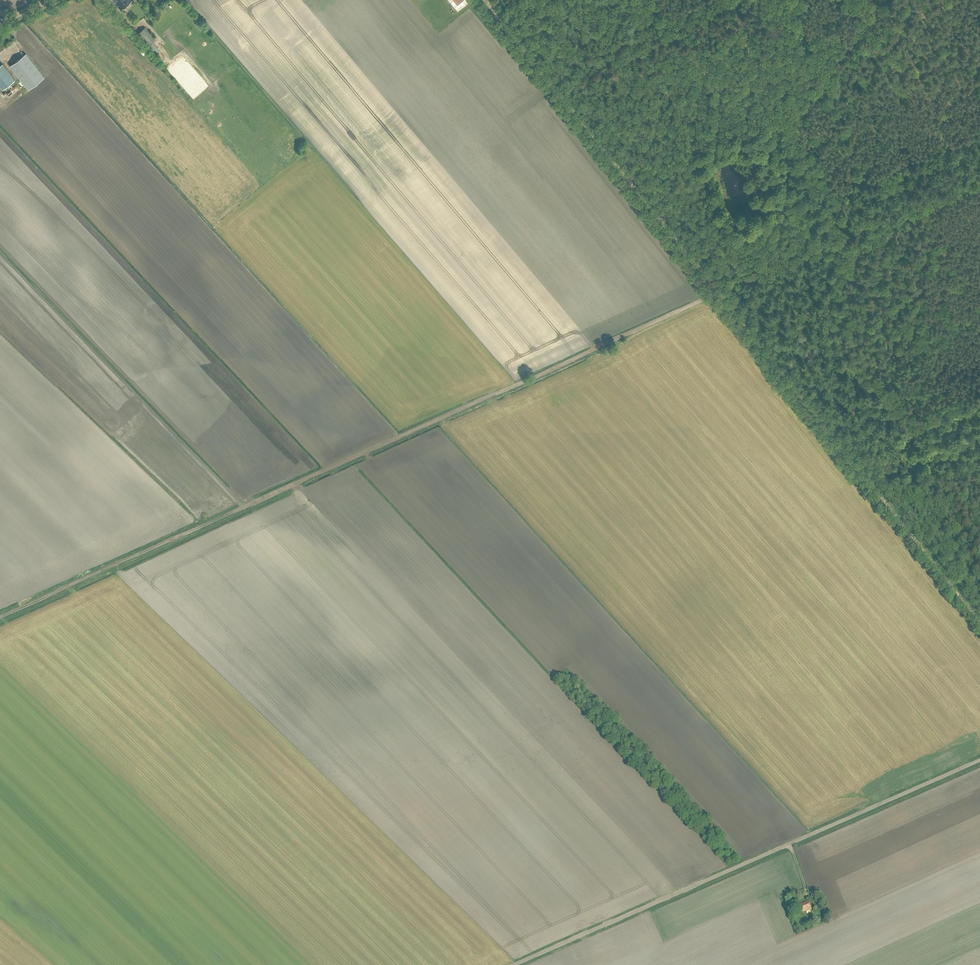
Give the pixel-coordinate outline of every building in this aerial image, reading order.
[(116,1),(115,2),(121,10),(131,1),(131,0),(131,1),(131,0),(116,0),(116,1)] [(152,42),(155,40),(144,28),(138,33),(148,45),(156,54),(159,50),(152,42)] [(10,65),(28,89),(45,76),(26,52),(10,65)] [(0,64),(0,86),(2,89),(14,79),(2,63),(0,64)] [(810,893),(812,899),(821,896),(819,890),(810,893)] [(805,902),(798,905),(801,913),(812,909),(809,901),(805,902)]
